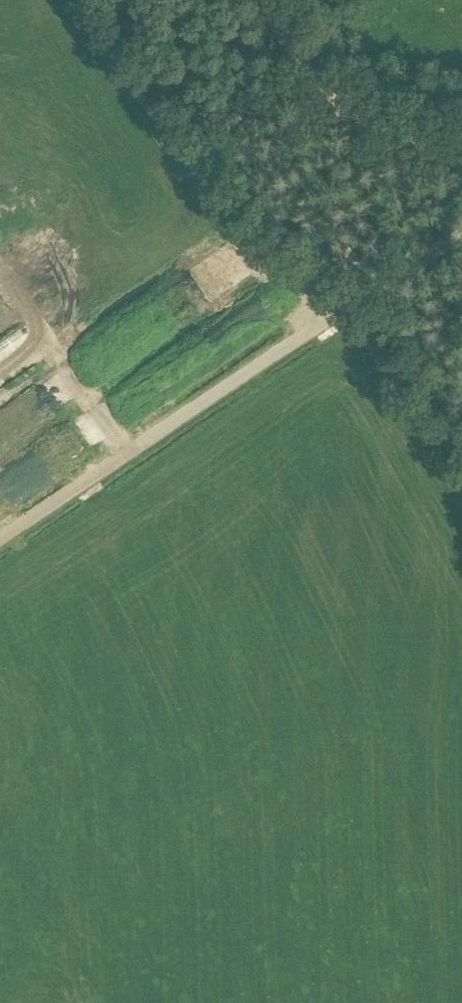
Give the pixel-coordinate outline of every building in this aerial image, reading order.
[(233,126),(242,121),(237,112),(228,117),(233,126)]
